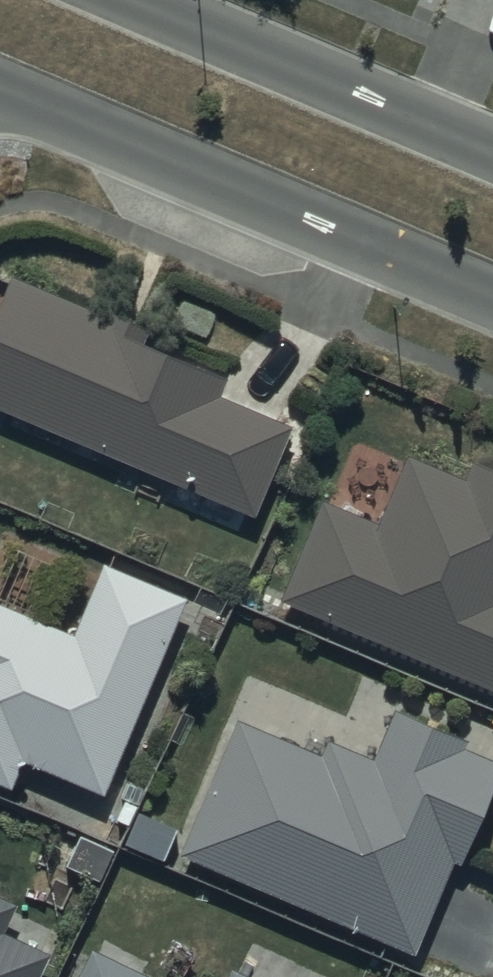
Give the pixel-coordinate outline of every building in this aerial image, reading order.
[(0,287),(0,397),(254,504),(291,415),(219,385),(229,360),(9,264),(0,287)] [(280,587),(492,678),(492,458),(475,450),(468,466),(409,441),(376,516),(321,492),(280,587)] [(0,593),(0,774),(13,780),(26,750),(106,784),(189,587),(103,551),(72,624),(0,593)] [(179,842),(414,942),(453,852),(459,855),(492,776),(492,749),(464,737),(468,727),(398,697),(376,748),(329,728),(323,742),(237,706),(179,842)] [(50,939),(4,916),(15,893),(0,885),(0,976),(31,976),(50,939)] [(92,936),(72,976),(175,976),(92,936)] [(271,965),(266,975),(232,958),(222,976),(296,976),(271,965)]
